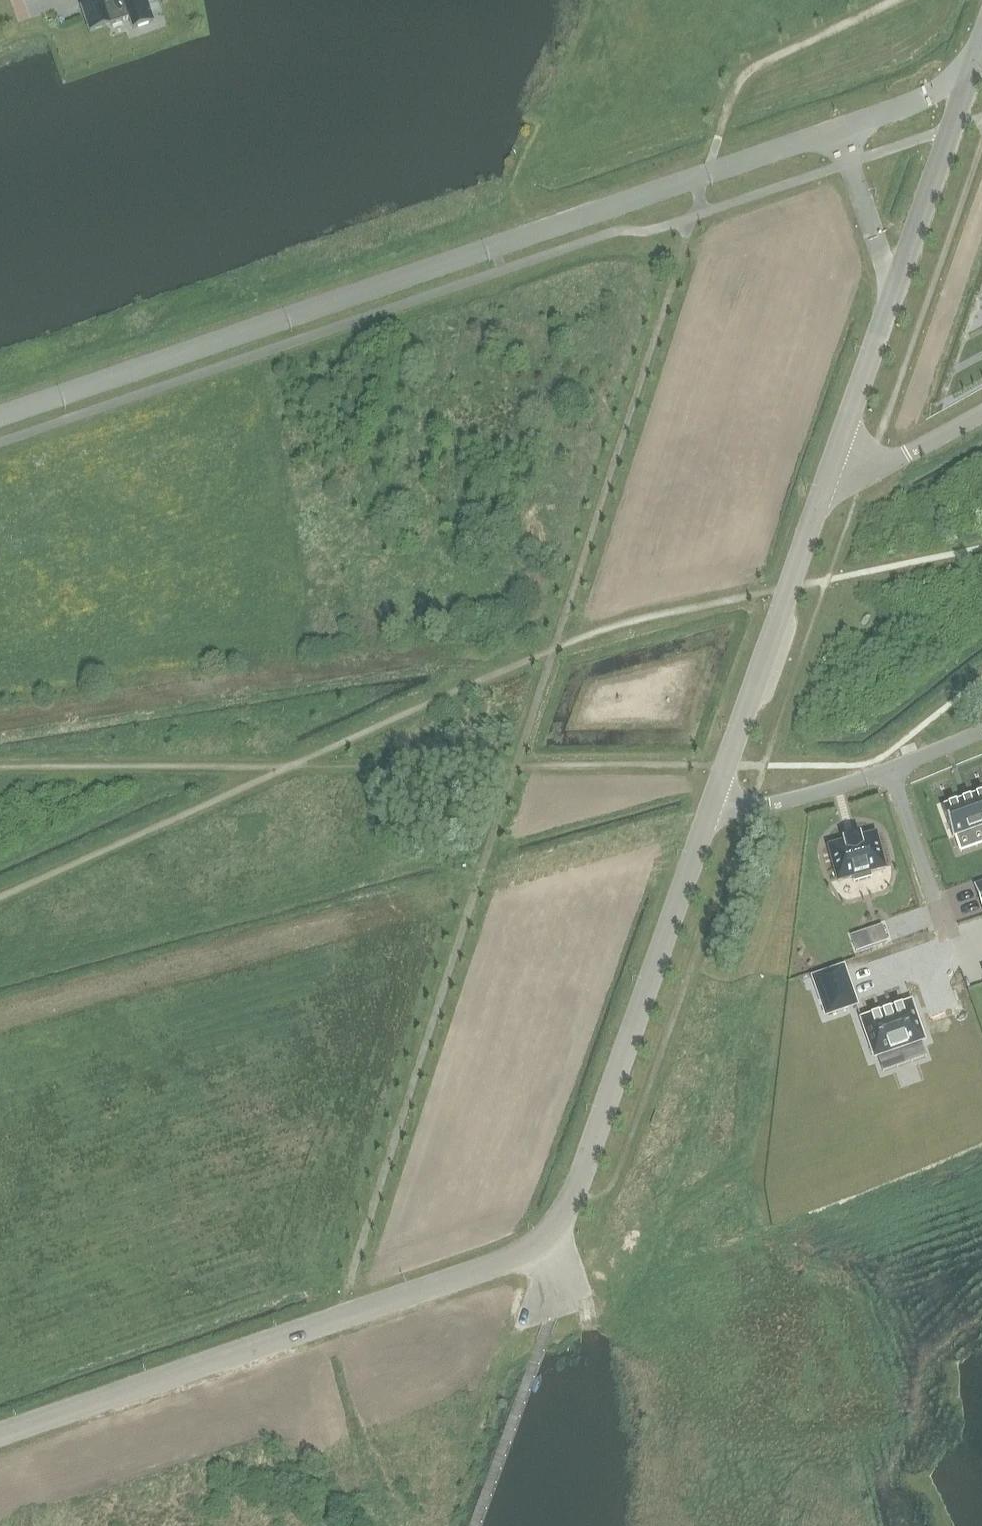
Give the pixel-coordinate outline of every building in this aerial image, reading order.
[(90,32),(129,19),(133,29),(150,23),(154,21),(152,16),(150,10),(146,0),(101,0),(81,7),(90,32)] [(941,807),(952,838),(981,827),(981,793),(941,807)] [(828,846),(838,881),(853,877),(854,882),(871,877),(870,872),(885,868),(875,833),(859,837),(859,836),(844,840),(844,842),(828,846)] [(973,885),(981,910),(981,882),(973,885)] [(881,926),(866,931),(872,946),(886,941),(881,926)] [(843,967),(812,978),(826,1015),(856,1005),(843,967)] [(916,1001),(867,1018),(880,1055),(885,1054),(891,1071),(930,1057),(925,1040),(929,1039),(916,1001)]
